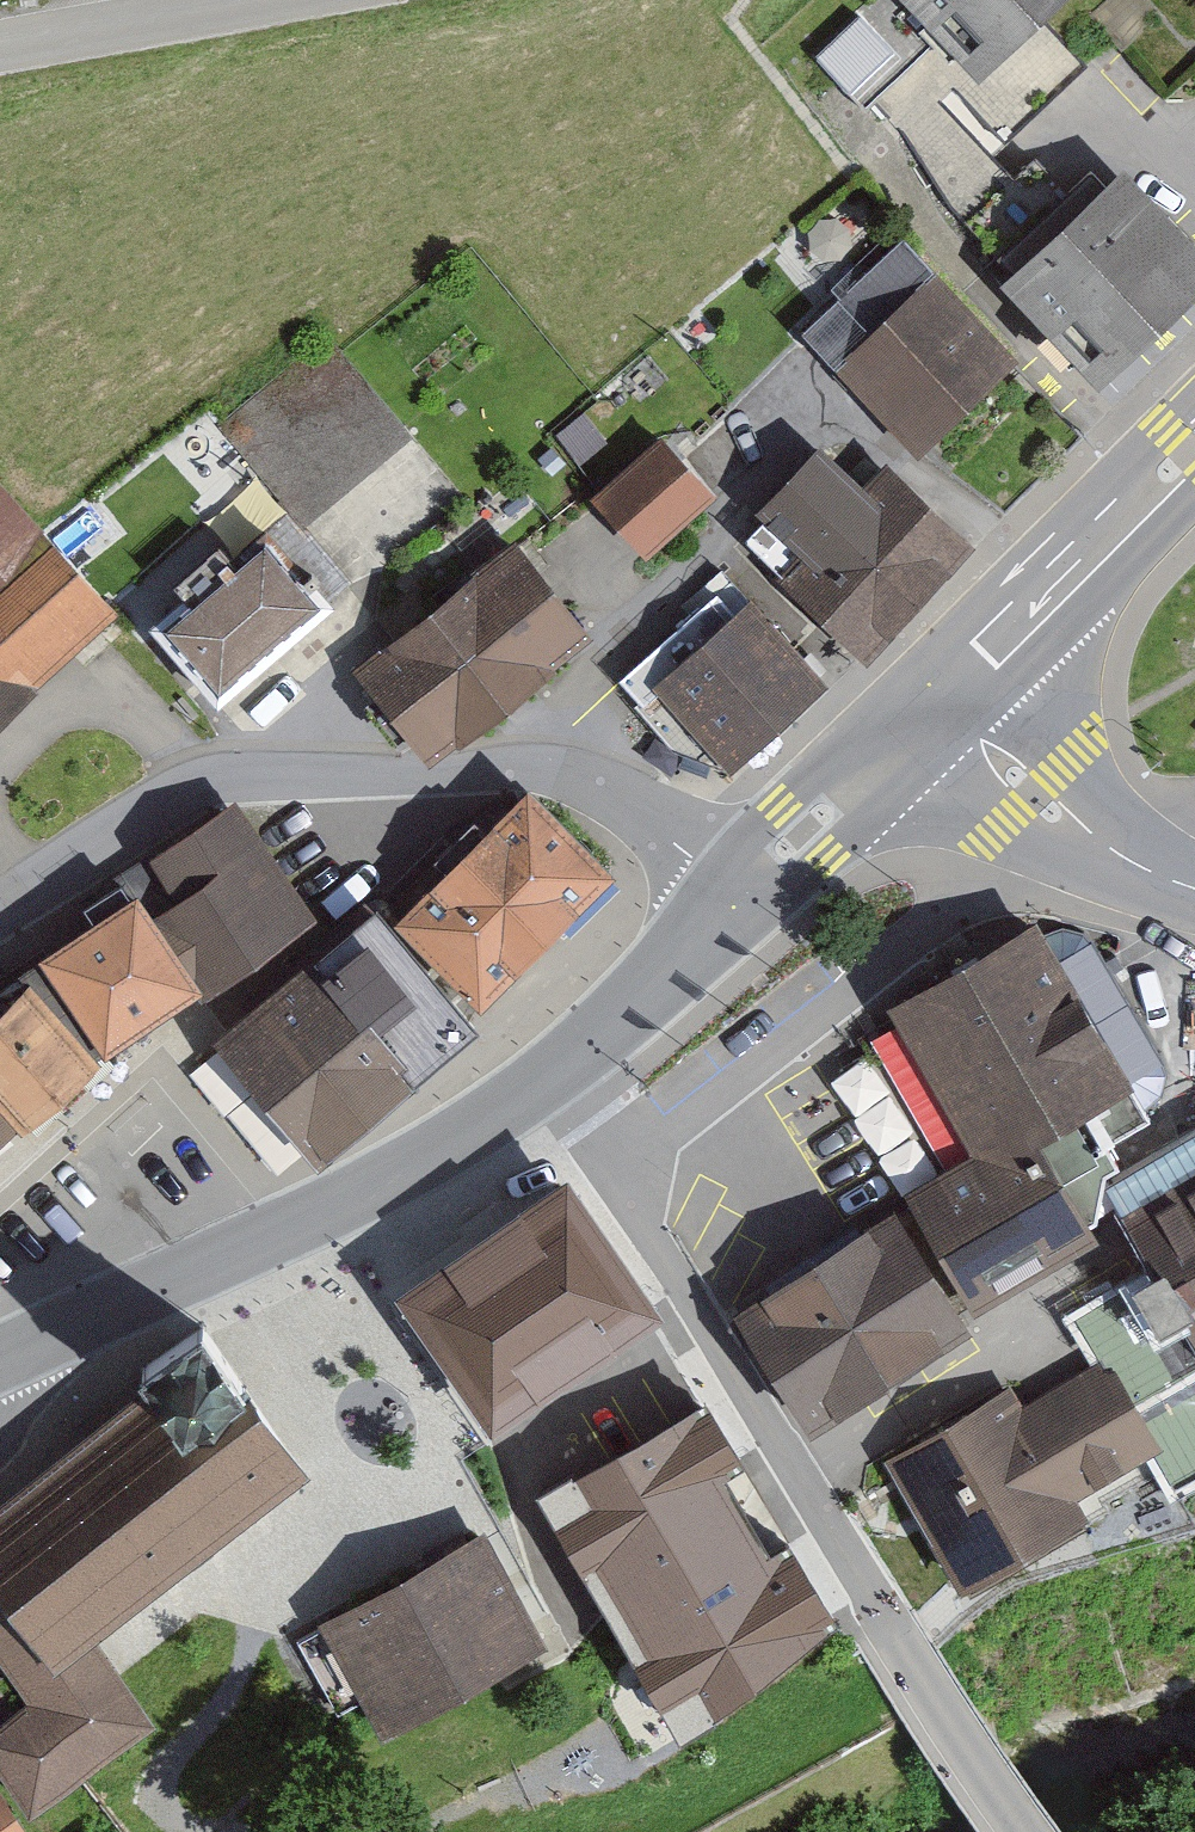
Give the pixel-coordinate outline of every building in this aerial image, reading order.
[(825,27),(872,83),(930,36),(901,0),(858,0),(825,27)] [(981,72),(1059,0),(914,0),(981,72)] [(1103,157),(1010,251),(1119,359),(1194,282),(1194,248),(1103,157)] [(944,276),(851,369),(935,453),(1028,361),(944,276)] [(300,527),(415,434),(339,341),(224,435),(300,527)] [(663,431),(594,494),(644,548),(713,484),(663,431)] [(861,482),(823,446),(764,509),(800,543),(770,574),(858,657),(972,536),(885,455),(861,482)] [(117,614),(0,491),(0,725),(117,614)] [(430,756),(593,625),(515,529),(352,659),(430,756)] [(159,636),(231,719),(347,619),(276,536),(159,636)] [(818,692),(737,604),(649,686),(730,773),(818,692)] [(318,909),(233,794),(157,850),(241,965),(318,909)] [(528,794),(487,835),(475,823),(390,907),(480,998),(606,873),(528,794)] [(196,960),(124,880),(39,955),(111,1035),(156,995),(196,960)] [(470,1027),(368,905),(343,925),(351,934),(225,1039),(319,1153),(470,1027)] [(1038,934),(895,1015),(897,1018),(869,1034),(874,1045),(952,1176),(921,1195),(980,1295),(1085,1234),(1082,1226),(1094,1218),(1105,1171),(1118,1163),(1106,1142),(1150,1118),(1144,1108),(1161,1096),(1165,1081),(1165,1066),(1162,1058),(1108,971),(1118,965),(1114,960),(1105,965),(1084,931),(1072,928),(1061,926),(1038,934)] [(10,1124),(56,1084),(111,1035),(39,955),(0,990),(0,1113),(10,1124)] [(10,1124),(0,1113),(0,1133),(10,1124)] [(1129,1213),(1163,1269),(1080,1318),(1117,1380),(1152,1439),(1176,1480),(1194,1469),(1194,1175),(1129,1213)] [(657,1324),(564,1191),(408,1300),(501,1433),(657,1324)] [(966,1332),(894,1219),(738,1318),(809,1431),(966,1332)] [(0,1510),(0,1599),(56,1675),(98,1644),(310,1475),(202,1332),(152,1370),(164,1386),(0,1510)] [(1006,1395),(894,1461),(961,1574),(1074,1507),(1065,1492),(1152,1439),(1117,1380),(1029,1432),(1006,1395)] [(579,1486),(544,1507),(681,1740),(831,1628),(711,1410),(702,1417),(614,1466),(579,1486)] [(542,1647),(484,1542),(325,1629),(383,1734),(542,1647)] [(33,1706),(0,1730),(0,1777),(33,1822),(85,1784),(161,1729),(98,1644),(56,1675),(0,1599),(0,1661),(33,1706)] [(0,1793),(0,1831),(26,1831),(0,1793)]
